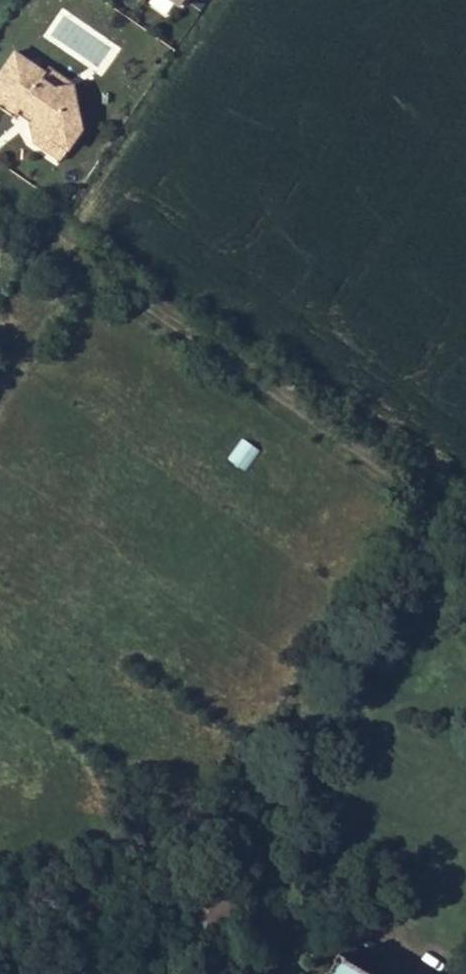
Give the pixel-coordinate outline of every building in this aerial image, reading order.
[(173,4),(166,0),(151,0),(149,4),(166,15),(173,4)] [(30,141),(32,142),(48,138),(64,150),(80,128),(71,84),(50,88),(38,80),(42,74),(13,52),(0,70),(0,102),(14,113),(19,108),(30,117),(24,124),(30,141)] [(50,88),(71,84),(47,67),(42,74),(38,80),(50,88)] [(12,118),(13,116),(24,124),(30,117),(19,108),(14,113),(0,102),(0,109),(12,118)] [(32,142),(56,160),(64,150),(48,138),(32,142)] [(227,460),(246,473),(261,451),(242,438),(227,460)] [(338,956),(328,973),(370,973),(338,956)]
